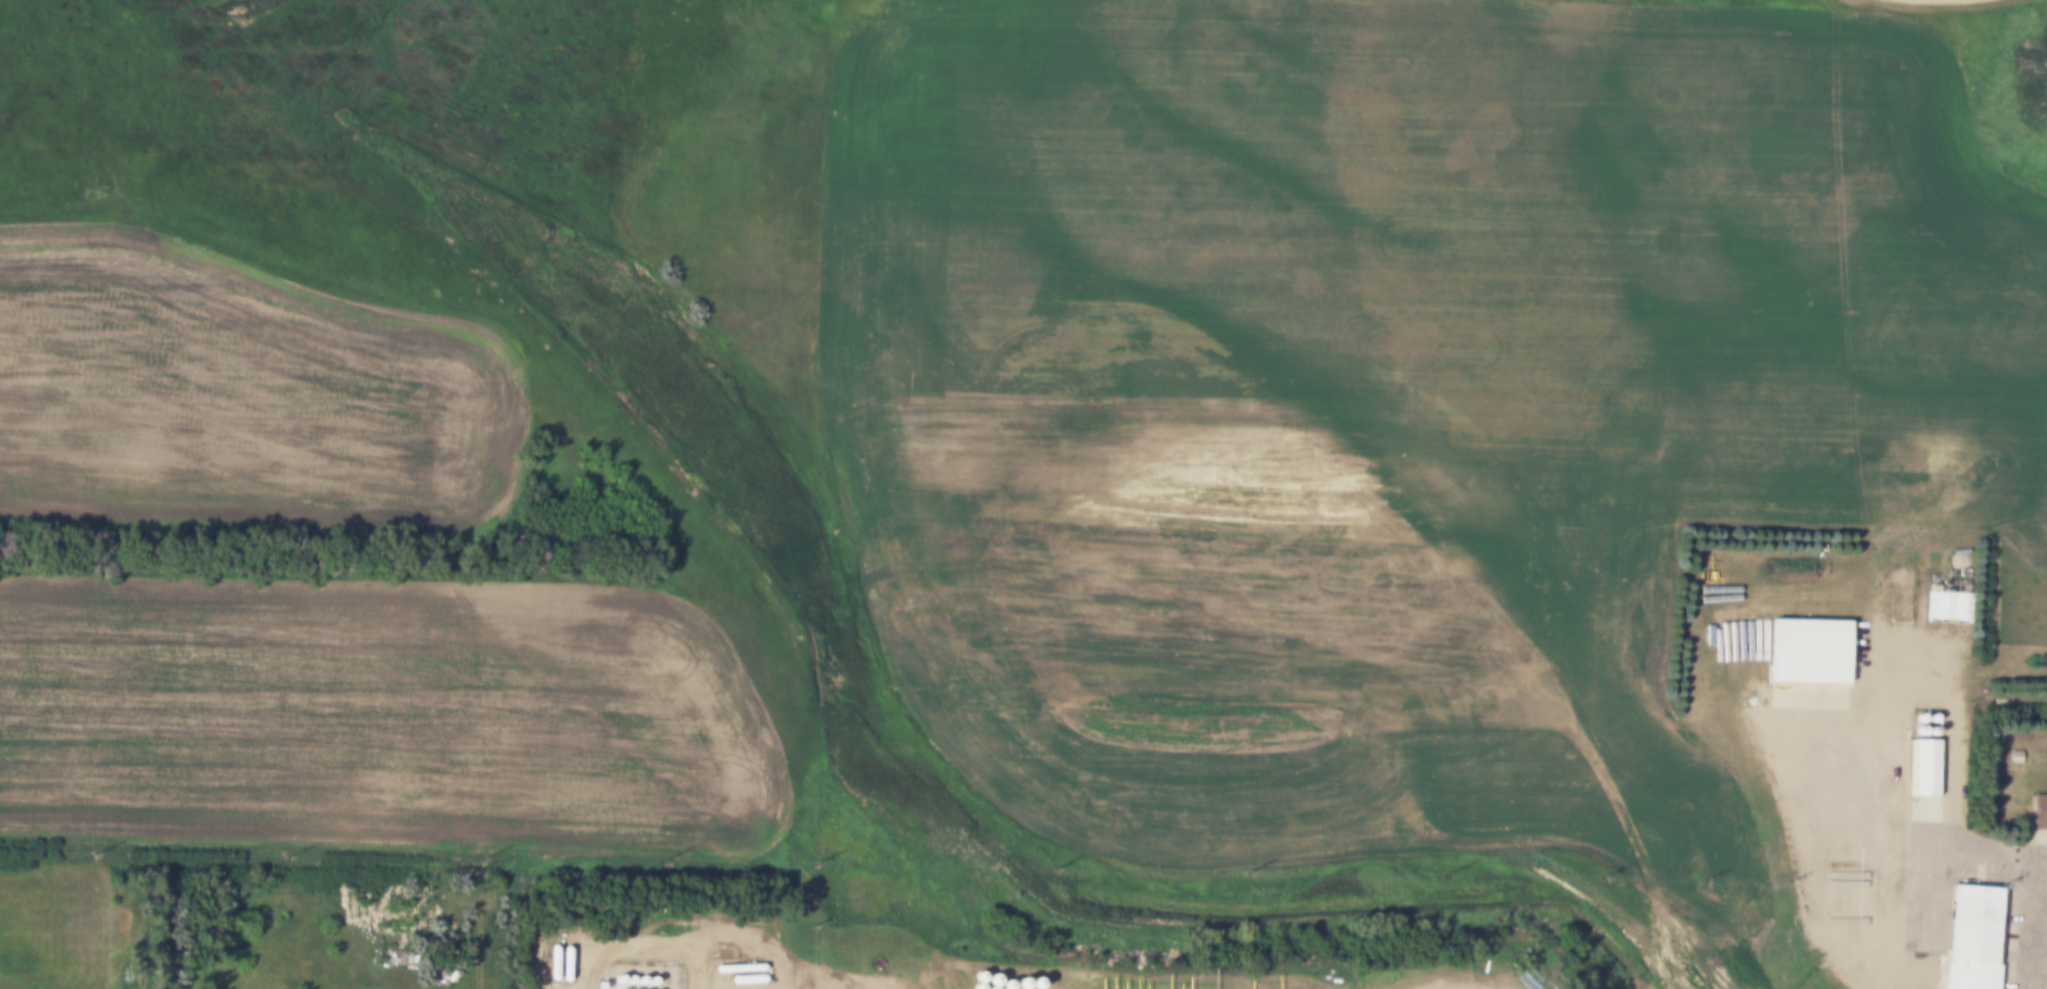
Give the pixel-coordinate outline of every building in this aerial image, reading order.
[(1974,626),(1975,595),(1931,594),(1930,625),(1974,626)] [(1769,612),(1847,614),(1845,678),(1767,676),(1769,612)] [(1937,790),(1914,790),(1914,734),(1937,734),(1937,790)] [(2008,750),(2020,750),(2020,763),(2008,762),(2008,750)] [(2032,794),(2046,794),(2046,829),(2031,828),(2032,794)] [(1996,965),(1994,988),(1940,988),(1942,961),(1946,962),(1952,884),(1999,888),(1993,965),(1996,965)]
